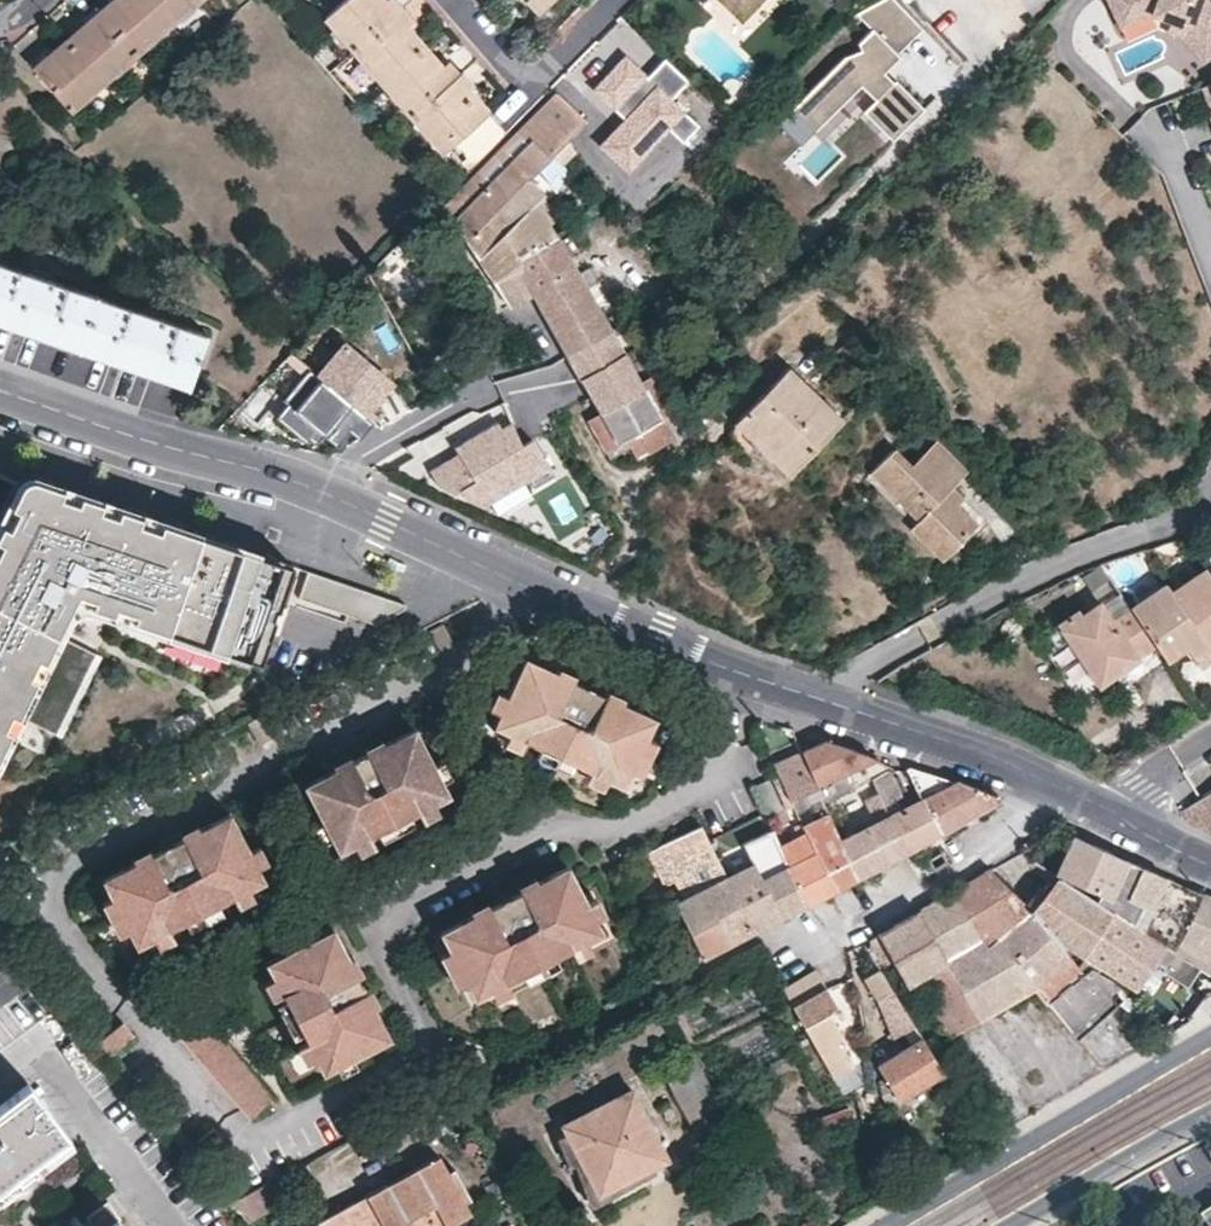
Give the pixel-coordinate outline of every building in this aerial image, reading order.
[(81,20),(84,26),(47,58),(42,53),(31,63),(70,108),(197,0),(103,0),(81,20)] [(324,16),(441,149),(491,107),(460,71),(457,72),(445,57),(440,61),(409,26),(413,21),(395,0),(342,0),(324,16)] [(534,12),(547,0),(522,0),(534,12)] [(760,0),(727,0),(744,16),(760,0)] [(879,75),(895,59),(892,56),(918,30),(889,0),(878,0),(854,11),(853,13),(870,29),(857,43),(859,50),(843,57),(792,110),(815,132),(857,89),(872,103),(860,115),(889,144),(921,111),(891,82),(889,84),(883,90),(874,81),(879,75)] [(1204,59),(1210,53),(1210,2),(1208,5),(1204,0),(1106,0),(1109,9),(1123,35),(1155,22),(1185,36),(1204,59)] [(619,95),(636,78),(604,46),(587,63),(619,95)] [(587,63),(557,94),(583,121),(577,128),(597,148),(604,143),(626,163),(612,177),(618,185),(632,174),(665,140),(643,118),(619,95),(587,63)] [(883,90),(889,84),(879,75),(874,81),(883,90)] [(1205,85),(1197,89),(1207,116),(1210,114),(1210,101),(1205,85)] [(528,180),(564,141),(577,128),(583,121),(557,94),(446,206),(479,259),(508,303),(532,291),(522,272),(525,269),(519,258),(554,238),(534,204),(543,196),(528,180)] [(792,110),(778,124),(801,146),(815,132),(792,110)] [(576,275),(554,238),(519,258),(525,269),(522,272),(532,291),(568,355),(609,331),(590,297),(604,289),(592,267),(576,275)] [(27,327),(120,359),(189,382),(206,331),(0,260),(0,318),(27,327)] [(609,331),(623,323),(604,289),(590,297),(609,331)] [(588,419),(605,448),(623,438),(634,432),(646,453),(672,438),(661,418),(674,410),(669,401),(651,372),(637,379),(609,331),(568,355),(589,392),(600,410),(588,419)] [(340,338),(312,371),(362,413),(390,380),(340,338)] [(370,421),(362,413),(312,371),(307,366),(281,397),(286,403),(274,416),(306,442),(309,437),(317,440),(338,450),(353,440),(370,421)] [(845,419),(789,366),(734,421),(790,474),(845,419)] [(485,503),(546,466),(530,438),(519,442),(509,421),(500,425),(497,420),(453,445),(456,451),(427,468),(443,492),(456,488),(462,497),(485,503)] [(629,447),(637,458),(646,453),(634,432),(623,438),(629,447)] [(893,449),(868,475),(916,521),(908,530),(940,561),(977,525),(957,505),(962,499),(950,488),(967,471),(935,441),(910,466),(893,449)] [(0,524),(0,722),(2,715),(73,739),(116,613),(260,662),(293,565),(25,474),(0,524)] [(1203,572),(1197,566),(1164,589),(1207,652),(1210,649),(1210,584),(1203,572)] [(1203,572),(1210,584),(1210,566),(1203,572)] [(406,604),(308,571),(298,598),(375,624),(404,609),(406,604)] [(1194,668),(1210,656),(1207,652),(1164,589),(1157,581),(1121,604),(1151,647),(1160,659),(1179,646),(1194,668)] [(1151,647),(1121,604),(1103,617),(1092,602),(1076,613),(1073,610),(1049,627),(1086,679),(1125,652),(1133,660),(1151,647)] [(164,647),(160,666),(201,673),(204,654),(164,647)] [(1093,689),(1133,660),(1125,652),(1086,679),(1093,689)] [(608,769),(624,776),(630,760),(644,726),(652,708),(619,695),(603,688),(570,675),(553,668),(522,655),(506,695),(499,711),(494,724),(508,730),(525,737),(542,743),(575,756),(593,764),(608,769)] [(553,668),(570,675),(572,669),(556,662),(553,668)] [(603,688),(619,695),(621,688),(606,682),(603,688)] [(499,711),(506,695),(495,690),(489,707),(499,711)] [(644,726),(630,760),(641,766),(655,731),(644,726)] [(431,804),(446,797),(440,785),(431,767),(413,729),(382,745),(366,753),(350,762),(334,770),(304,785),(322,822),(331,838),(337,851),(352,844),(368,836),(376,832),(408,816),(416,811),(431,804)] [(525,737),(508,730),(504,740),(522,747),(525,737)] [(864,752),(825,741),(823,740),(801,751),(817,786),(822,797),(827,810),(834,807),(842,803),(868,799),(881,793),(873,777),(887,770),(892,768),(875,758),(864,752)] [(366,753),(382,745),(379,741),(363,749),(366,753)] [(575,756),(542,743),(539,754),(571,767),(575,756)] [(801,751),(774,763),(788,798),(788,799),(817,786),(801,751)] [(334,770),(350,762),(347,757),(332,765),(334,770)] [(431,767),(440,785),(449,780),(440,762),(431,767)] [(608,769),(593,764),(589,774),(604,781),(608,769)] [(995,802),(992,794),(991,793),(957,780),(955,782),(909,766),(909,770),(919,790),(939,832),(995,802)] [(939,832),(919,790),(917,790),(902,799),(887,770),(873,777),(881,793),(891,815),(908,849),(939,832)] [(757,815),(778,810),(771,778),(750,782),(757,815)] [(1182,805),(1187,816),(1192,822),(1210,831),(1210,786),(1182,805)] [(841,840),(858,875),(908,849),(891,815),(881,793),(868,799),(878,822),(841,840)] [(810,802),(817,817),(828,812),(827,810),(822,797),(810,802)] [(431,804),(416,811),(420,821),(436,813),(431,804)] [(834,807),(827,810),(828,812),(832,820),(839,817),(834,807)] [(817,857),(833,889),(858,875),(841,840),(832,820),(828,812),(817,817),(800,825),(808,841),(817,857)] [(247,886),(261,879),(255,868),(247,853),(228,815),(199,830),(182,838),(149,855),(133,863),(103,878),(112,896),(127,927),(135,942),(153,933),(167,926),(184,918),(216,902),(231,894),(247,886)] [(408,816),(376,832),(381,841),(413,825),(408,816)] [(331,838),(322,822),(312,827),(321,843),(331,838)] [(182,838),(199,830),(196,824),(179,833),(182,838)] [(755,931),(726,874),(700,824),(647,852),(654,865),(667,858),(687,896),(674,903),(703,958),(755,931)] [(770,828),(742,842),(753,860),(726,874),(755,931),(808,902),(782,853),(770,828)] [(1057,872),(1061,875),(1111,906),(1210,971),(1210,952),(1177,936),(1201,891),(1152,870),(1073,834),(1057,872)] [(368,836),(352,844),(357,854),(373,846),(368,836)] [(782,853),(808,902),(827,892),(810,861),(817,857),(808,841),(782,853)] [(247,853),(255,868),(266,863),(258,847),(247,853)] [(133,863),(149,855),(147,850),(130,857),(133,863)] [(667,858),(654,865),(674,903),(687,896),(667,858)] [(589,941),(604,933),(597,920),(589,905),(570,869),(539,884),(522,892),(490,908),(473,916),(444,931),(453,950),(469,981),(478,997),(493,990),(509,982),(525,973),(557,957),(572,949),(589,941)] [(1155,1018),(1120,986),(1107,975),(1087,963),(1083,969),(1078,963),(1059,944),(1030,911),(1024,905),(991,869),(954,890),(1033,985),(1071,1031),(1078,1039),(1120,1003),(1147,1027),(1155,1018)] [(1064,938),(1082,950),(1111,906),(1061,875),(1046,893),(1030,911),(1059,944),(1064,938)] [(522,892),(539,884),(536,879),(520,887),(522,892)] [(247,886),(231,894),(237,904),(253,896),(247,886)] [(1046,893),(1040,887),(1024,905),(1030,911),(1046,893)] [(1033,985),(954,890),(890,926),(878,933),(908,982),(917,976),(951,1034),(1033,985)] [(1210,952),(1210,896),(1201,891),(1177,936),(1210,952)] [(127,927),(112,896),(101,900),(117,932),(127,927)] [(589,905),(597,920),(607,915),(600,900),(589,905)] [(216,902),(184,918),(188,928),(221,912),(216,902)] [(473,916),(490,908),(487,904),(470,912),(473,916)] [(1111,906),(1082,950),(1085,952),(1135,987),(1155,959),(1181,977),(1184,974),(1201,985),(1203,983),(1210,971),(1111,906)] [(167,926),(153,933),(158,943),(172,936),(167,926)] [(353,1056),(391,1037),(375,1005),(366,989),(359,974),(350,958),(335,928),(296,948),(282,955),(269,961),(278,977),(285,993),(289,1001),(305,1032),(309,1040),(316,1055),(324,1071),(337,1064),(353,1056)] [(908,982),(878,933),(868,939),(898,988),(908,982)] [(282,955),(296,948),(291,938),(276,945),(282,955)] [(589,941),(572,949),(578,959),(594,950),(589,941)] [(469,981),(453,950),(443,956),(459,987),(469,981)] [(350,958),(359,974),(364,972),(355,955),(350,958)] [(557,957),(525,973),(530,983),(562,967),(557,957)] [(916,1024),(881,967),(864,977),(879,1001),(893,1038),(916,1024)] [(846,1039),(830,1010),(838,1005),(817,969),(783,988),(835,1076),(854,1065),(840,1042),(846,1039)] [(1210,971),(1203,983),(1210,988),(1210,971)] [(285,993),(278,977),(268,982),(276,998),(285,993)] [(1149,995),(1161,1003),(1170,989),(1158,981),(1149,995)] [(509,982),(493,990),(497,999),(514,991),(509,982)] [(366,989),(375,1005),(380,1003),(372,986),(366,989)] [(305,1032),(289,1001),(280,1006),(296,1036),(305,1032)] [(181,1038),(192,1051),(217,1029),(206,1017),(181,1038)] [(97,1040),(109,1054),(133,1033),(121,1020),(97,1040)] [(204,1065),(229,1044),(217,1029),(192,1051),(204,1065)] [(944,1071),(923,1036),(878,1064),(886,1077),(879,1079),(881,1091),(889,1105),(944,1071)] [(316,1055),(309,1040),(300,1045),(308,1060),(316,1055)] [(204,1065),(215,1078),(240,1057),(229,1044),(204,1065)] [(725,1113),(694,1055),(683,1061),(666,1069),(698,1127),(714,1119),(725,1113)] [(353,1056),(337,1064),(343,1074),(358,1067),(353,1056)] [(226,1091),(251,1070),(240,1057),(215,1078),(226,1091)] [(226,1091),(236,1102),(261,1082),(251,1070),(226,1091)] [(261,1082),(236,1102),(248,1116),(272,1095),(261,1082)] [(66,1138),(26,1088),(0,1108),(0,1188),(66,1138)] [(600,1189),(667,1154),(631,1088),(564,1124),(600,1189)] [(823,1132),(855,1120),(849,1103),(817,1115),(823,1132)] [(468,1206),(440,1156),(317,1222),(319,1225),(432,1225),(468,1206)] [(250,1221),(277,1207),(264,1184),(232,1200),(250,1221)] [(117,1221),(121,1218),(107,1200),(85,1218),(92,1225),(122,1225),(117,1221)] [(473,1215),(468,1206),(432,1225),(452,1225),(473,1215)]
